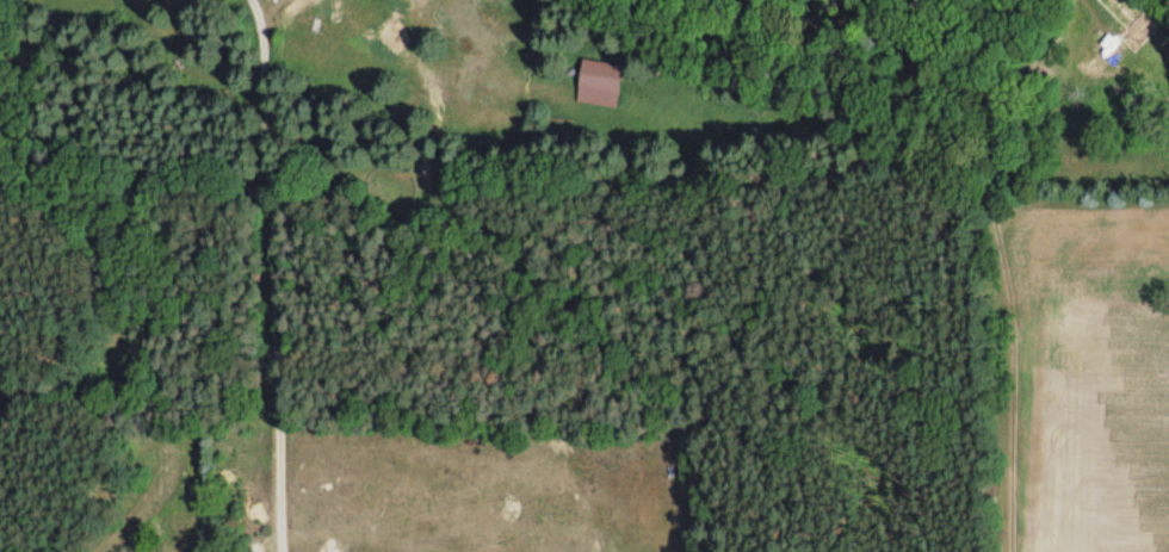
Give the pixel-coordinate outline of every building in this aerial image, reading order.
[(616,109),(623,66),(582,60),(575,103),(616,109)]
